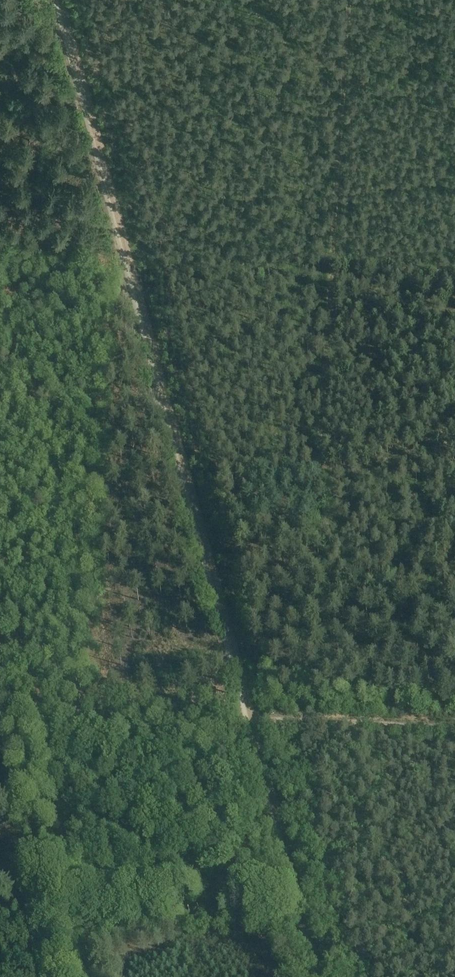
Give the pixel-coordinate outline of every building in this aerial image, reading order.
[(163,582),(168,578),(163,572),(158,576),(163,582)]
